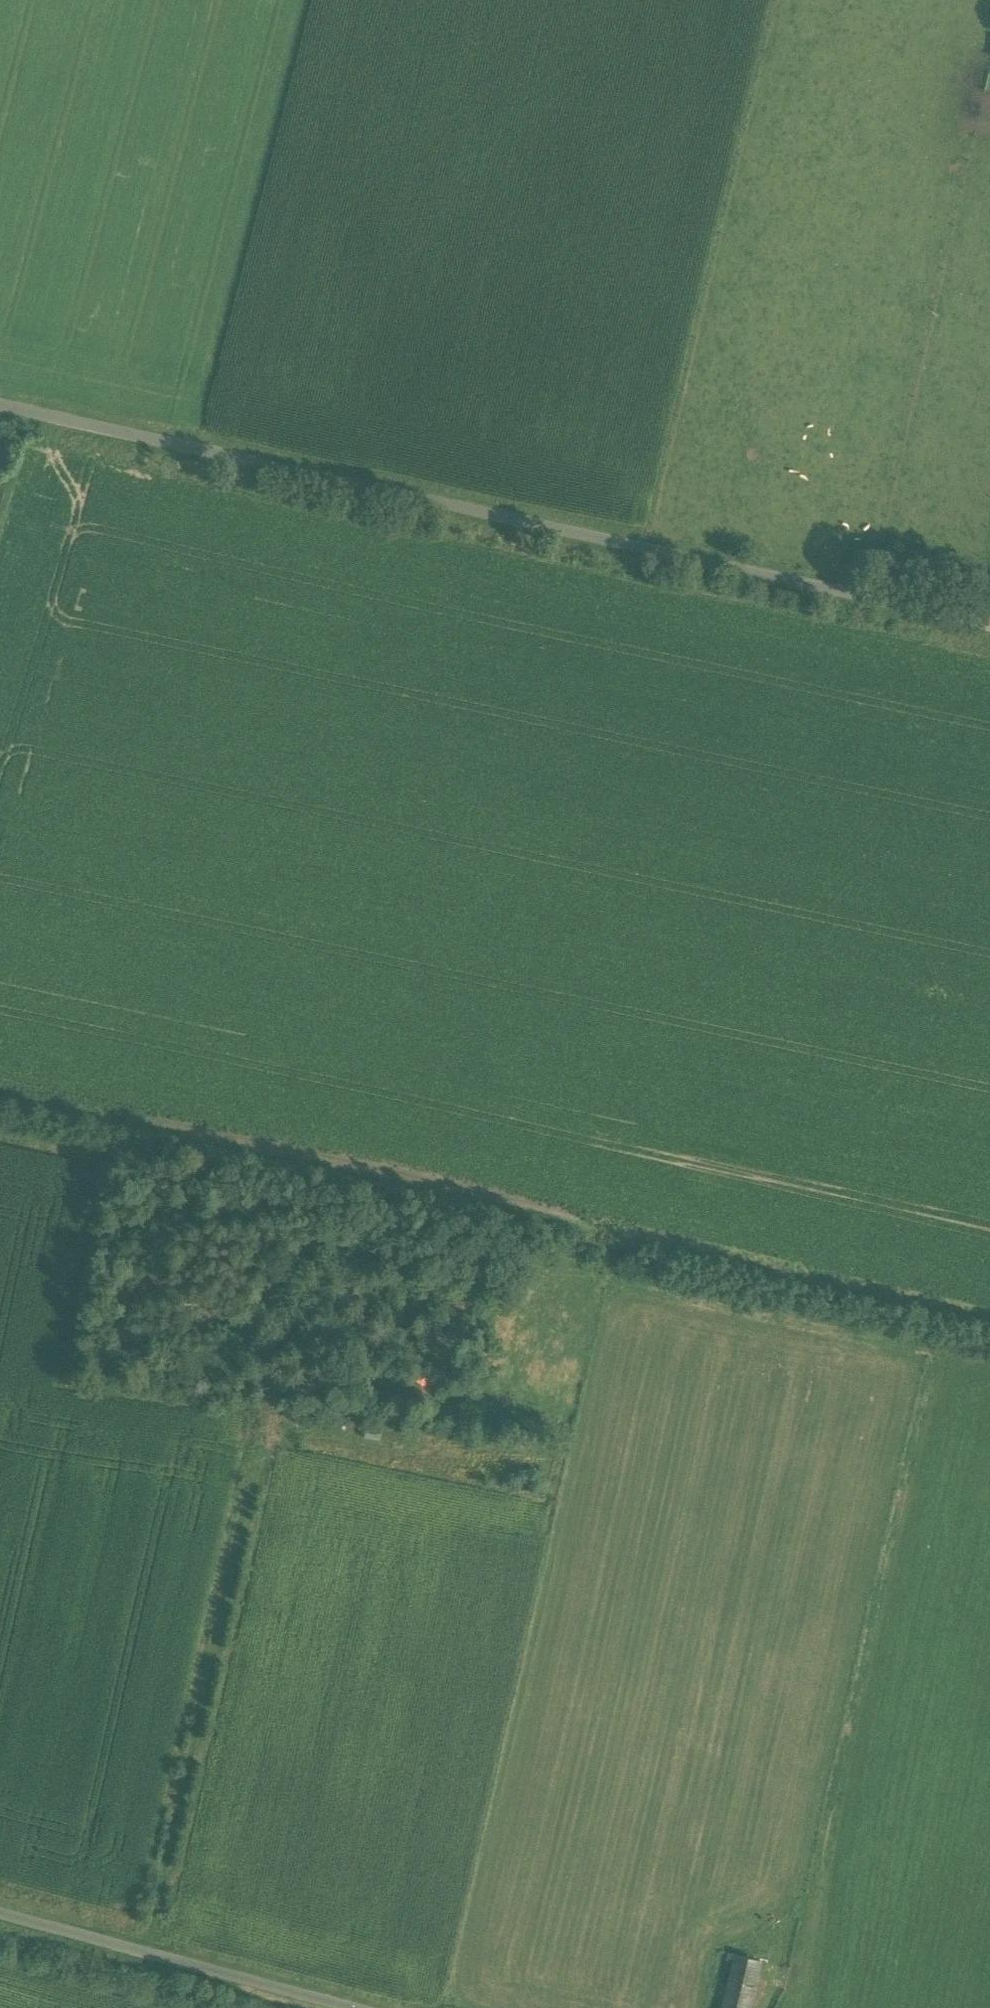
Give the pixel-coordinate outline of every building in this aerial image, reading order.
[(8,450),(6,441),(2,434),(0,433),(0,466),(2,465),(7,458),(8,450)] [(400,1277),(384,1292),(389,1298),(405,1283),(400,1277)] [(737,1954),(730,1983),(723,1982),(721,1990),(728,1991),(724,2007),(749,2007),(761,1960),(737,1954)]
